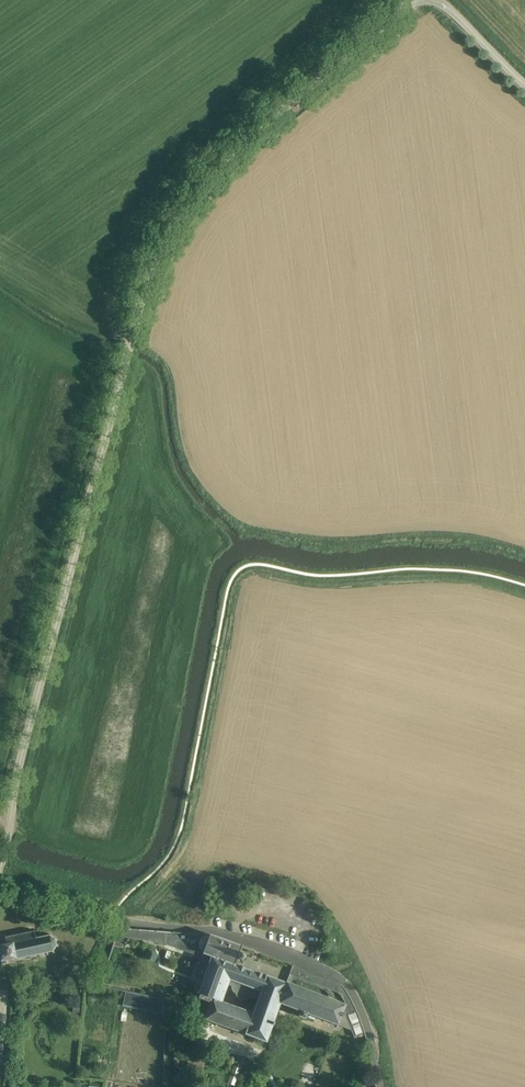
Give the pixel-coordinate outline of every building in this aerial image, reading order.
[(198,994),(200,995),(199,999),(211,1004),(205,1020),(266,1043),(280,1004),(301,1012),(299,1017),(305,1020),(307,1014),(338,1026),(346,1005),(287,983),(286,984),(236,965),(238,960),(243,962),(245,956),(245,955),(240,954),(243,947),(210,935),(118,928),(112,947),(122,947),(124,937),(165,944),(202,958),(196,974),(204,977),(198,994)] [(6,945),(0,946),(0,957),(1,962),(39,955),(39,957),(53,954),(54,953),(58,947),(58,946),(57,940),(56,938),(50,934),(49,934),(36,937),(34,932),(34,931),(33,931),(5,936),(4,937),(5,938),(6,945)] [(123,1005),(164,1013),(165,1001),(125,992),(123,1005)] [(344,1013),(354,1039),(364,1035),(353,1009),(344,1013)] [(99,1053),(99,1066),(107,1066),(108,1053),(99,1053)] [(245,1066),(248,1060),(238,1056),(235,1063),(245,1066)]
